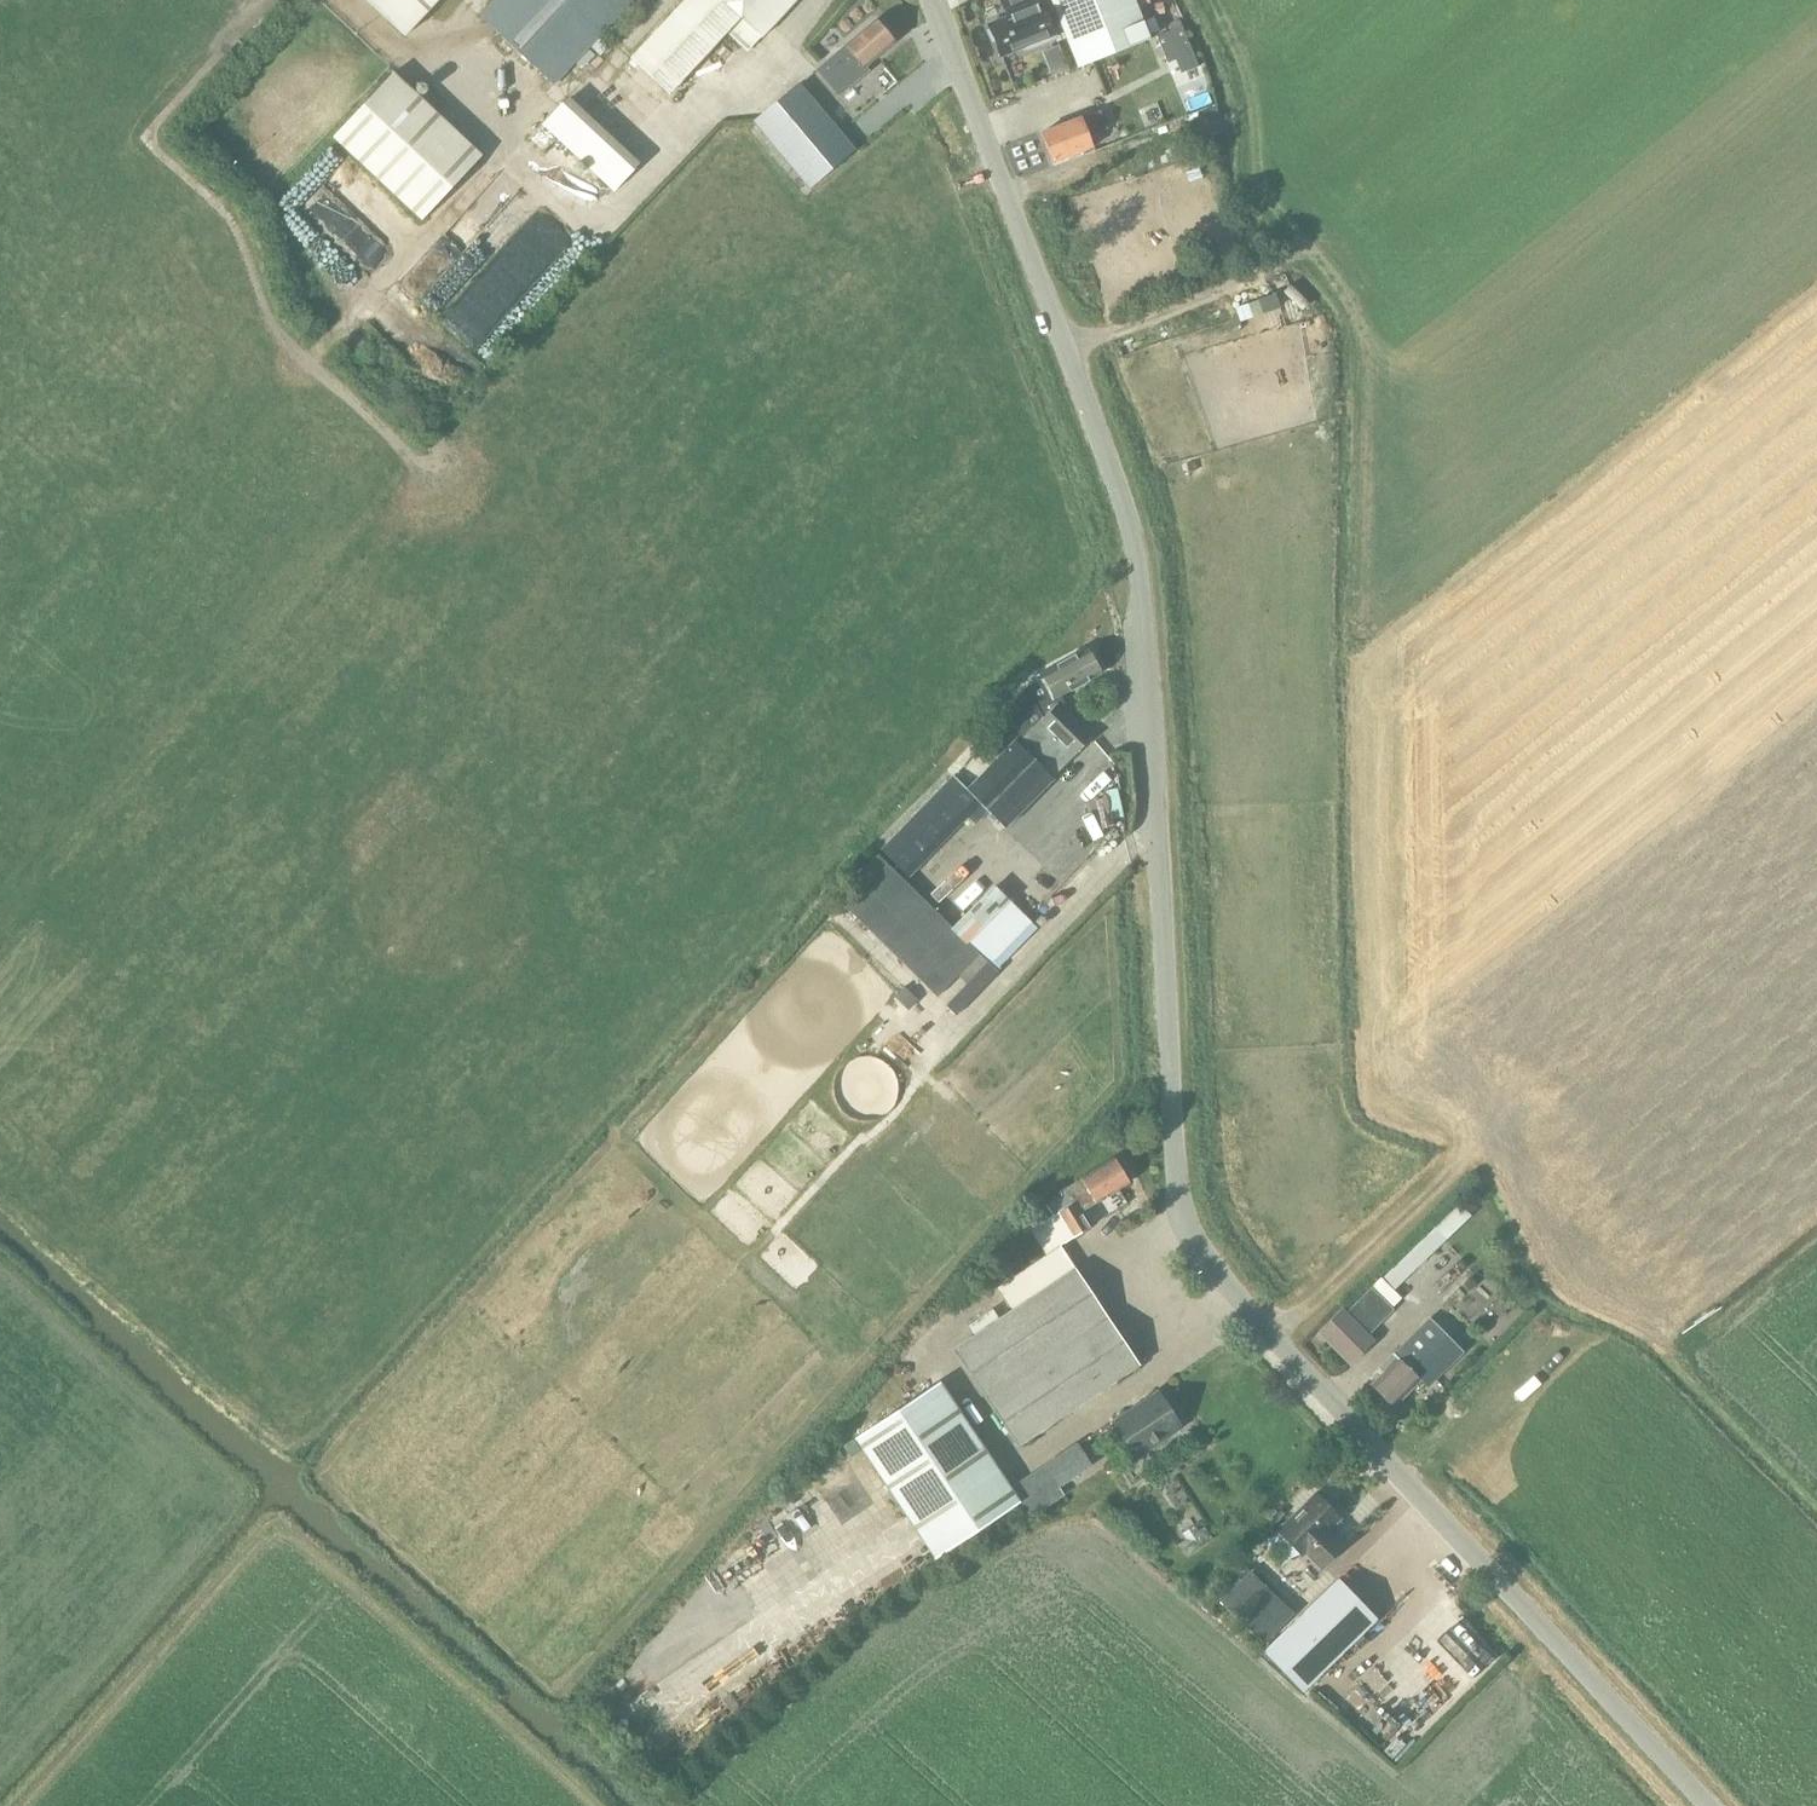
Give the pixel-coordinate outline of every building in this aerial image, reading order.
[(404,36),(437,0),(365,0),(404,36)] [(553,84),(631,0),(493,0),(479,15),(553,84)] [(668,94),(726,31),(747,51),(794,0),(684,0),(630,59),(668,94)] [(1053,37),(1041,4),(1038,5),(1036,0),(1002,0),(999,1),(1005,18),(986,25),(988,29),(985,30),(989,40),(992,39),(998,55),(1023,45),(1025,49),(1053,37)] [(1077,66),(1148,39),(1133,0),(1052,0),(1077,66)] [(828,59),(842,75),(858,61),(863,66),(893,40),(875,19),(828,59)] [(1160,31),(1175,72),(1200,63),(1185,22),(1160,31)] [(333,136),(421,218),(480,155),(392,73),(333,136)] [(753,120),(807,187),(853,151),(798,84),(753,120)] [(1040,133),(1046,147),(1052,162),(1092,146),(1088,136),(1107,129),(1100,111),(1082,117),(1081,117),(1040,133)] [(558,140),(611,190),(632,167),(579,117),(558,140)] [(491,182),(507,193),(516,180),(500,169),(491,182)] [(429,301),(450,321),(500,267),(479,247),(429,301)] [(1262,290),(1264,307),(1279,305),(1277,289),(1262,290)] [(1101,672),(1088,648),(1034,677),(1036,681),(1023,689),(1024,690),(1019,696),(997,724),(989,732),(991,734),(989,735),(1001,747),(995,753),(998,756),(966,788),(953,775),(880,849),(908,876),(966,817),(973,824),(987,810),(1004,827),(1053,778),(1051,776),(1091,737),(1059,705),(1062,702),(1058,695),(1101,672)] [(934,992),(975,951),(876,855),(835,897),(934,992)] [(1031,1229),(1047,1256),(1060,1246),(1090,1228),(1081,1212),(1129,1182),(1126,1179),(1129,1177),(1123,1166),(1120,1168),(1114,1159),(1059,1192),(1062,1196),(1046,1205),(1052,1216),(1031,1229)] [(1012,1310),(953,1350),(1018,1446),(1139,1365),(1060,1246),(1047,1256),(998,1289),(1012,1310)] [(1319,1332),(1350,1363),(1372,1341),(1341,1310),(1319,1332)] [(1371,1384),(1394,1406),(1420,1380),(1427,1387),(1463,1352),(1429,1318),(1379,1367),(1384,1371),(1371,1384)] [(854,1436),(935,1557),(1019,1501),(939,1380),(854,1436)] [(1113,1423),(1136,1456),(1181,1426),(1158,1393),(1113,1423)] [(1046,1470),(1056,1484),(1070,1474),(1061,1460),(1046,1470)] [(1277,1531),(1302,1556),(1305,1553),(1320,1568),(1342,1546),(1327,1530),(1340,1518),(1315,1493),(1277,1531)] [(1267,1635),(1294,1608),(1252,1567),(1225,1594),(1267,1635)] [(1338,1578),(1292,1623),(1330,1663),(1376,1618),(1338,1578)]
